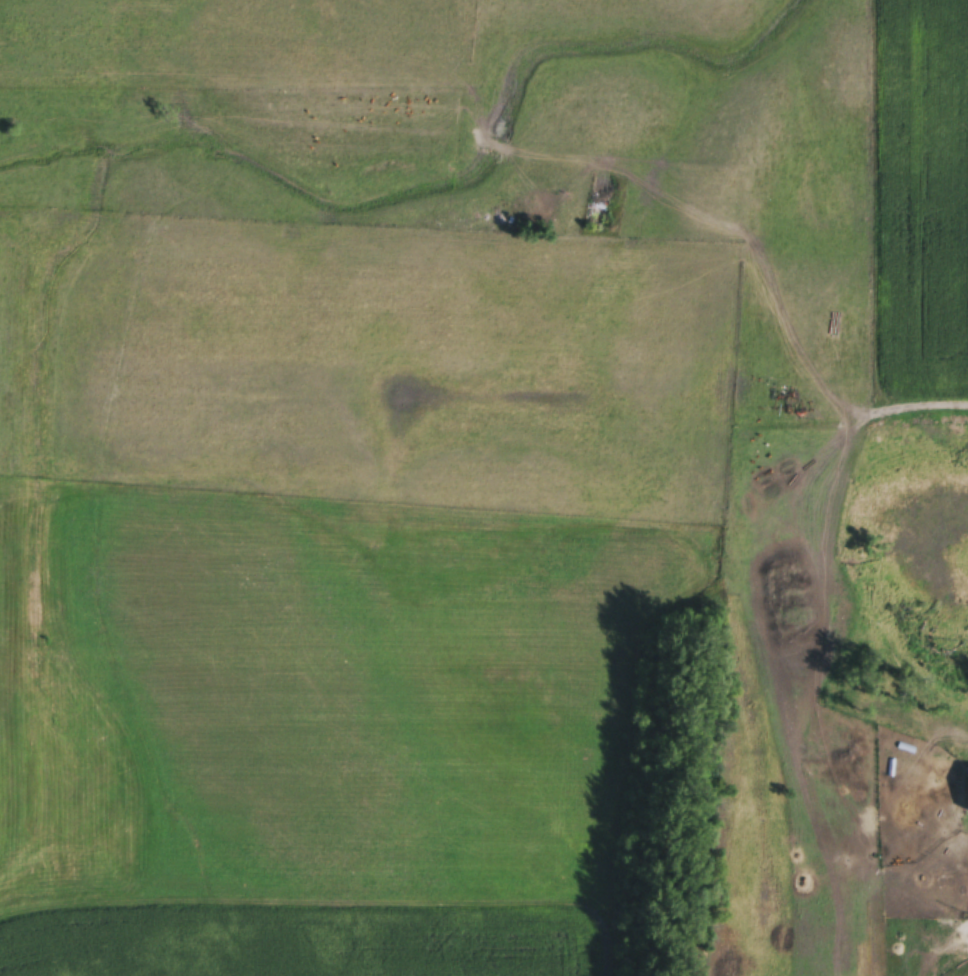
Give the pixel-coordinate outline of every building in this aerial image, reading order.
[(769,613),(769,600),(761,600),(761,613),(769,613)]
